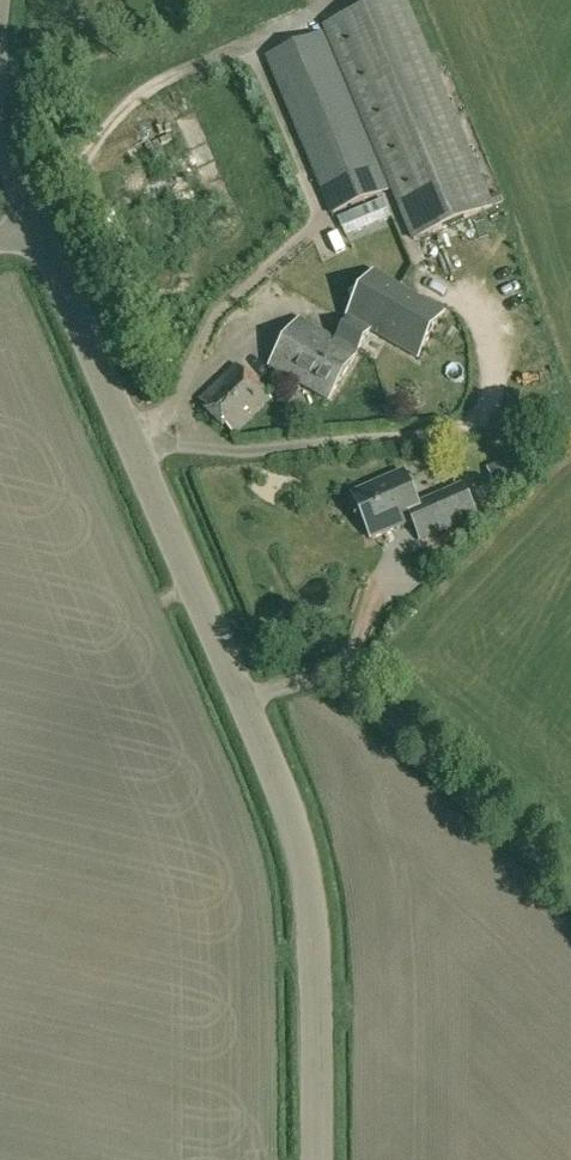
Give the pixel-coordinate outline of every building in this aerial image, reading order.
[(406,0),(389,0),(325,27),(412,236),(414,241),(492,209),(406,0)] [(323,33),(266,56),(331,211),(391,189),(323,33)] [(384,201),(340,219),(347,236),(391,218),(384,201)] [(299,319),(270,366),(330,401),(358,353),(357,352),(369,331),(416,357),(443,312),(373,272),(345,317),(347,318),(335,339),(328,335),(299,319)] [(235,435),(270,398),(236,365),(200,401),(235,435)] [(538,415),(520,420),(523,433),(541,429),(538,415)] [(528,469),(522,455),(491,469),(497,482),(528,469)] [(404,471),(352,494),(372,540),(410,523),(419,542),(477,516),(463,484),(418,505),(404,471)]
